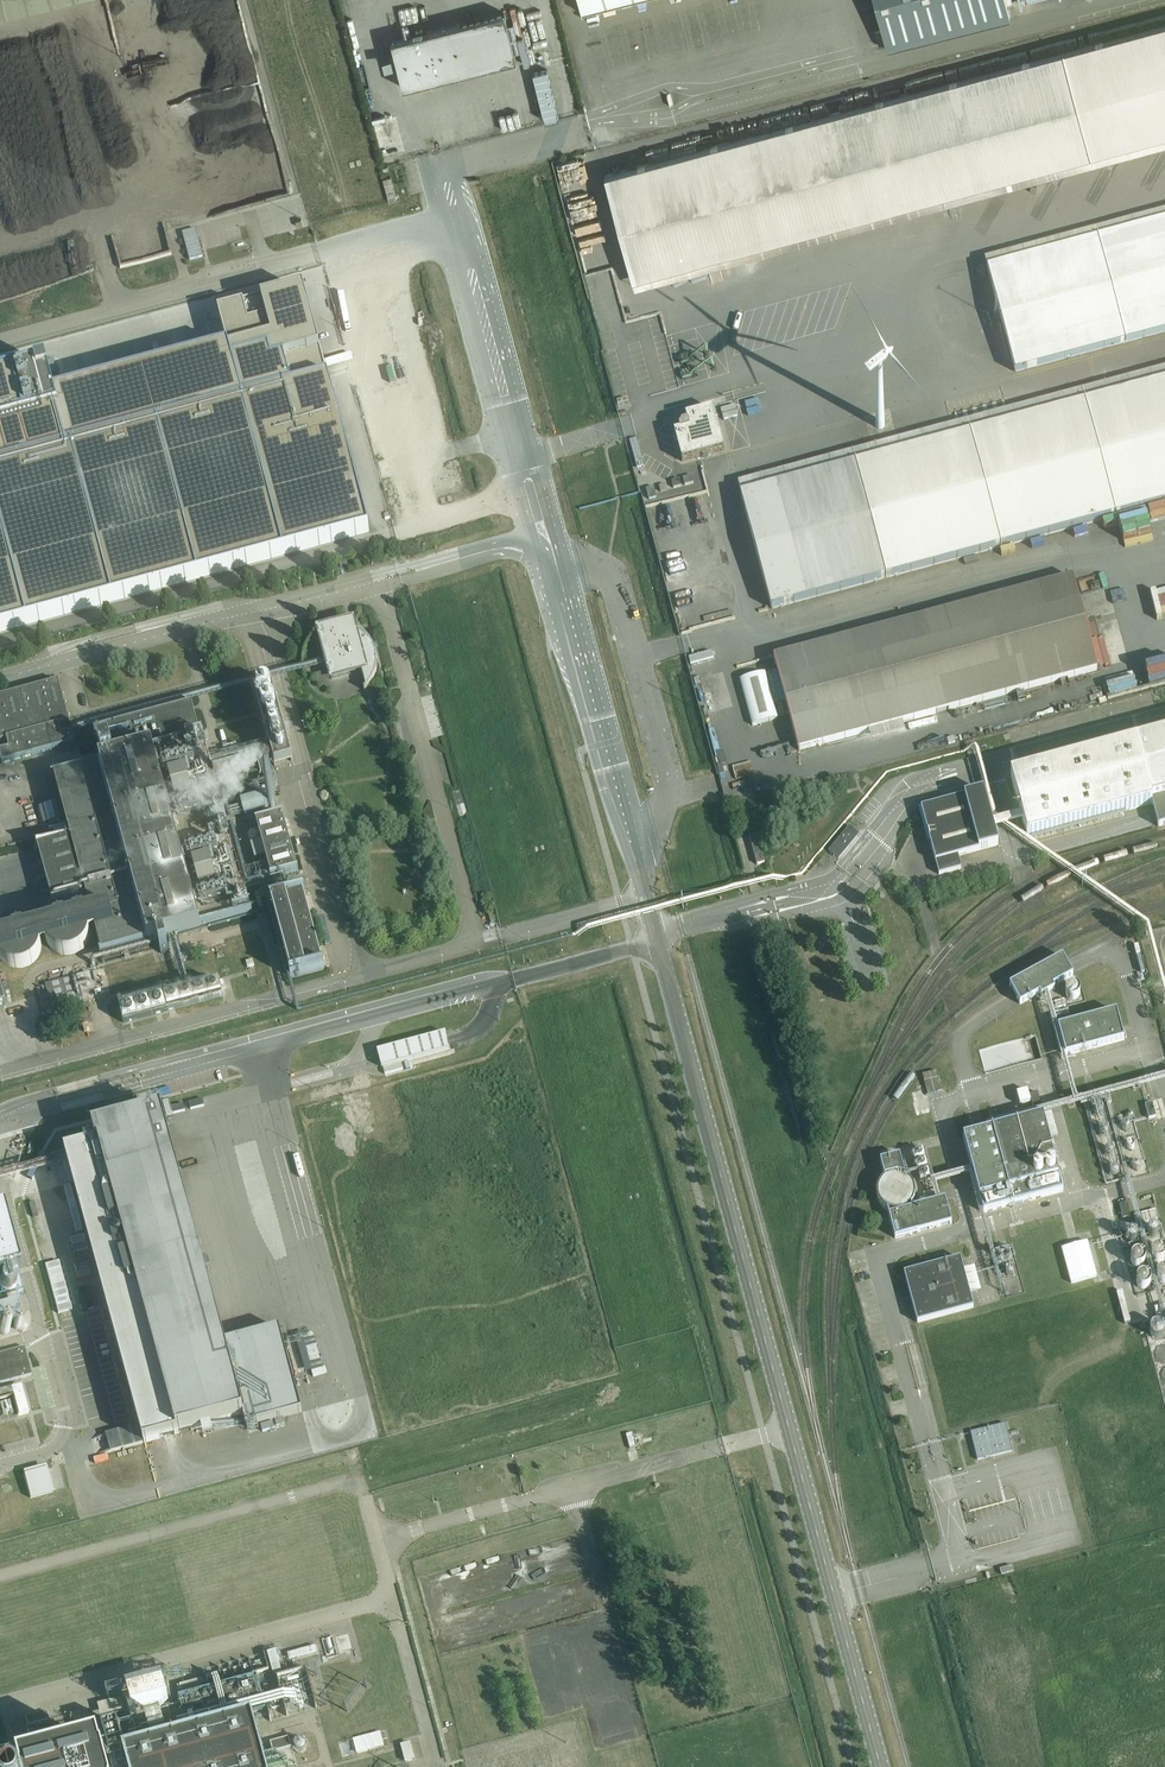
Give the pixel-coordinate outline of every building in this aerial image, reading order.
[(71,0),(0,0),(0,19),(71,0)] [(581,11),(582,13),(582,11),(626,0),(579,0),(581,11)] [(887,49),(1010,18),(1007,6),(1013,5),(1012,0),(874,0),(887,49)] [(513,20),(508,21),(511,34),(515,50),(520,48),(513,20)] [(460,22),(392,40),(404,86),(516,57),(515,50),(511,34),(465,45),(460,22)] [(604,174),(632,278),(643,275),(1164,133),(1164,23),(604,174)] [(546,67),(532,70),(544,119),(558,115),(546,67)] [(389,201),(396,199),(390,176),(383,178),(389,201)] [(987,268),(1014,371),(1164,331),(1164,220),(987,268)] [(189,260),(203,256),(196,229),(182,232),(189,260)] [(937,290),(950,287),(946,271),(933,274),(937,290)] [(970,273),(973,287),(983,284),(980,271),(970,273)] [(361,532),(296,291),(209,315),(220,356),(185,366),(182,354),(166,359),(169,370),(100,389),(97,378),(81,382),(84,393),(49,403),(39,366),(0,377),(0,629),(361,532)] [(860,316),(868,315),(867,301),(854,301),(855,312),(859,312),(860,316)] [(617,333),(658,324),(655,309),(627,315),(627,317),(614,320),(617,333)] [(979,334),(994,331),(991,317),(975,320),(979,334)] [(783,606),(1164,503),(1164,380),(741,494),(771,609),(783,606)] [(682,461),(724,450),(713,409),(686,416),(687,422),(682,423),(679,428),(680,431),(674,433),(682,461)] [(885,424),(885,423),(884,423),(884,422),(884,421),(883,421),(883,420),(882,420),(881,419),(880,419),(879,419),(878,419),(878,420),(877,420),(876,420),(876,421),(875,422),(875,423),(875,424),(875,425),(875,426),(876,426),(876,427),(877,428),(878,428),(879,429),(880,429),(881,429),(881,428),(882,428),(883,428),(883,427),(884,427),(884,426),(884,425),(885,425),(885,424)] [(636,439),(630,441),(637,468),(644,466),(636,439)] [(664,473),(667,481),(673,479),(669,470),(664,473)] [(685,485),(693,483),(691,475),(683,478),(685,485)] [(673,488),(681,486),(679,479),(671,481),(673,488)] [(649,499),(656,497),(654,487),(646,489),(649,499)] [(1100,524),(1086,528),(1089,539),(1104,535),(1100,524)] [(798,750),(810,747),(1098,670),(1073,577),(773,657),(798,750)] [(684,604),(686,616),(697,614),(695,602),(684,604)] [(350,626),(348,620),(347,620),(349,626),(345,625),(343,625),(340,624),(336,624),(334,625),(331,625),(328,626),(326,627),(323,627),(321,628),(319,630),(317,631),(315,632),(312,635),(310,637),(308,639),(306,642),(305,645),(304,646),(303,648),(302,652),(302,653),(301,655),(303,656),(304,653),(304,651),(305,649),(306,647),(308,644),(309,642),(310,640),(312,638),(315,635),(317,633),(320,631),(333,677),(360,669),(365,688),(363,690),(364,690),(366,689),(368,686),(370,684),(371,682),(372,680),(373,678),(374,676),(375,674),(375,672),(376,668),(377,666),(377,664),(377,661),(377,659),(376,658),(376,656),(376,653),(375,651),(374,649),(373,647),(372,645),(372,643),(370,641),(369,639),(368,638),(366,636),(365,635),(363,634),(361,631),(359,630),(358,630),(355,628),(353,627),(350,626)] [(252,684),(265,683),(265,670),(251,670),(252,684)] [(765,673),(740,680),(752,726),(778,719),(765,673)] [(59,725),(69,723),(58,681),(0,697),(0,742),(7,740),(10,749),(0,752),(0,755),(2,763),(75,743),(72,732),(62,735),(59,725)] [(275,766),(293,761),(272,683),(254,688),(275,766)] [(97,932),(103,955),(241,918),(252,915),(204,737),(201,738),(191,704),(95,730),(104,764),(55,777),(72,838),(38,847),(53,902),(86,893),(93,917),(85,919),(82,916),(77,913),(73,910),(68,910),(63,910),(57,912),(53,915),(50,918),(47,921),(45,926),(44,930),(36,932),(34,930),(31,927),(28,925),(24,924),(20,923),(16,923),(11,924),(7,926),(3,929),(0,933),(0,959),(2,962),(6,964),(9,966),(12,967),(16,968),(20,968),(25,967),(29,965),(33,962),(37,958),(39,953),(40,950),(40,947),(49,945),(50,947),(53,950),(56,952),(59,953),(62,954),(65,955),(68,955),(71,954),(77,952),(82,949),(85,945),(87,942),(89,938),(89,934),(97,932)] [(1009,775),(1026,838),(1152,804),(1158,827),(1164,825),(1164,732),(1009,775)] [(272,768),(268,754),(258,756),(262,770),(272,768)] [(266,821),(255,782),(238,787),(247,821),(255,819),(271,880),(299,872),(298,871),(297,872),(283,817),(284,817),(283,816),(266,821)] [(939,874),(950,871),(961,868),(958,855),(998,845),(984,791),(932,805),(921,808),(939,874)] [(838,857),(857,835),(849,829),(830,851),(838,857)] [(757,864),(764,862),(757,834),(749,836),(757,864)] [(323,967),(304,894),(304,893),(270,902),(270,903),(271,903),(291,976),(290,976),(291,977),(325,968),(324,967),(323,967)] [(1045,994),(1054,989),(1053,986),(1073,975),(1066,963),(1062,956),(1009,985),(1013,993),(1020,1004),(1040,993),(1041,996),(1045,994)] [(50,1006),(82,997),(81,992),(94,989),(89,972),(45,984),(50,1006)] [(123,1022),(212,998),(223,995),(219,980),(119,1007),(123,1022)] [(1077,997),(1077,993),(1075,990),(1072,988),(1069,988),(1066,989),(1064,992),(1063,995),(1064,998),(1067,1001),(1071,1002),(1075,1000),(1077,997)] [(1052,1004),(1054,1011),(1064,1008),(1062,1001),(1052,1004)] [(1068,1008),(1055,1012),(1056,1017),(1070,1014),(1068,1008)] [(1065,1056),(1123,1040),(1116,1012),(1058,1028),(1065,1056)] [(445,1032),(376,1051),(381,1067),(382,1067),(384,1073),(402,1069),(400,1062),(449,1049),(445,1032)] [(928,1095),(941,1091),(936,1071),(922,1074),(928,1095)] [(155,1087),(164,1084),(162,1076),(153,1079),(155,1087)] [(139,1092),(150,1087),(148,1081),(136,1085),(139,1092)] [(1037,1092),(1030,1094),(1034,1109),(1041,1107),(1037,1092)] [(1152,1103),(1145,1105),(1149,1118),(1156,1117),(1152,1103)] [(97,1144),(51,1157),(59,1186),(73,1183),(145,1448),(246,1421),(248,1427),(303,1412),(280,1329),(225,1344),(162,1112),(93,1130),(97,1144)] [(983,1212),(1063,1191),(1043,1115),(989,1130),(963,1137),(983,1212)] [(920,1181),(930,1178),(922,1149),(912,1152),(920,1181)] [(900,1155),(880,1160),(884,1176),(897,1173),(905,1175),(900,1155)] [(912,1207),(911,1204),(914,1198),(915,1192),(913,1186),(910,1181),(905,1177),(905,1175),(897,1173),(884,1176),(884,1177),(880,1181),(877,1186),(876,1192),(877,1197),(879,1203),(882,1207),(887,1210),(895,1238),(952,1223),(945,1199),(912,1207)] [(938,1189),(924,1192),(926,1198),(940,1195),(938,1189)] [(1127,1202),(1120,1204),(1123,1218),(1130,1216),(1127,1202)] [(1155,1209),(1148,1211),(1151,1220),(1158,1219),(1155,1209)] [(1148,1211),(1141,1213),(1143,1222),(1150,1221),(1148,1211)] [(1140,1213),(1133,1215),(1136,1224),(1143,1223),(1140,1213)] [(1036,1216),(1022,1219),(1024,1227),(1038,1223),(1036,1216)] [(15,1280),(0,1226),(0,1284),(15,1280)] [(1158,1232),(1156,1229),(1154,1227),(1151,1228),(1149,1230),(1148,1232),(1149,1235),(1152,1237),(1155,1237),(1157,1235),(1158,1232)] [(1128,1235),(1127,1238),(1128,1241),(1131,1243),(1134,1242),(1136,1240),(1137,1237),(1136,1234),(1133,1233),(1130,1233),(1128,1235)] [(1004,1239),(991,1240),(992,1252),(1005,1251),(1004,1239)] [(1087,1241),(1062,1248),(1071,1283),(1097,1276),(1087,1241)] [(1164,1249),(1161,1247),(1158,1247),(1155,1248),(1152,1251),(1152,1254),(1152,1257),(1155,1260),(1158,1261),(1161,1261),(1164,1259),(1164,1257),(1164,1251),(1164,1249)] [(1145,1257),(1143,1254),(1140,1252),(1137,1252),(1134,1253),(1132,1256),(1131,1259),(1132,1263),(1134,1265),(1137,1266),(1141,1266),(1144,1264),(1145,1261),(1145,1257)] [(904,1273),(917,1322),(973,1307),(960,1258),(904,1273)] [(1151,1279),(1149,1276),(1146,1274),(1143,1274),(1140,1275),(1137,1277),(1137,1281),(1137,1284),(1140,1287),(1143,1288),(1146,1287),(1149,1285),(1151,1282),(1151,1279)] [(8,1299),(5,1290),(0,1292),(0,1302),(8,1299)] [(1155,1308),(1157,1318),(1164,1316),(1164,1305),(1155,1308)] [(1156,1338),(1157,1338),(1158,1338),(1159,1338),(1161,1337),(1162,1336),(1163,1336),(1164,1334),(1164,1333),(1164,1332),(1164,1330),(1164,1329),(1163,1327),(1162,1326),(1161,1325),(1160,1325),(1159,1324),(1158,1324),(1157,1324),(1155,1324),(1154,1325),(1153,1325),(1152,1326),(1151,1327),(1150,1329),(1150,1331),(1150,1332),(1151,1333),(1151,1335),(1152,1336),(1154,1337),(1155,1338),(1156,1338)] [(0,1329),(0,1332),(2,1334),(5,1335),(7,1334),(9,1332),(9,1329),(7,1327),(4,1326),(2,1327),(0,1329)] [(0,1353),(0,1382),(30,1374),(24,1347),(0,1353)] [(0,1390),(0,1398),(12,1395),(10,1388),(0,1390)] [(23,1430),(30,1429),(27,1413),(20,1414),(23,1430)] [(46,1427),(51,1426),(48,1414),(43,1415),(46,1427)] [(1005,1423),(970,1432),(977,1459),(1012,1451),(1005,1423)] [(632,1433),(626,1435),(630,1448),(635,1447),(632,1433)] [(1012,1565),(1000,1569),(1001,1575),(1013,1571),(1012,1565)] [(286,1640),(287,1647),(315,1642),(314,1636),(286,1640)] [(264,1641),(270,1663),(279,1661),(273,1639),(264,1641)] [(288,1674),(289,1679),(243,1690),(246,1700),(298,1687),(295,1673),(288,1674)] [(169,1701),(162,1678),(127,1687),(133,1710),(134,1710),(146,1717),(152,1744),(123,1752),(128,1766),(266,1766),(253,1717),(179,1736),(168,1739),(161,1712),(169,1701)] [(99,1706),(122,1702),(119,1688),(96,1692),(99,1706)] [(342,1747),(383,1738),(380,1722),(351,1728),(352,1733),(340,1736),(342,1747)] [(400,1734),(402,1743),(411,1741),(409,1732),(400,1734)] [(289,1736),(270,1742),(273,1752),(291,1747),(289,1736)] [(21,1766),(106,1766),(100,1745),(21,1766)]
